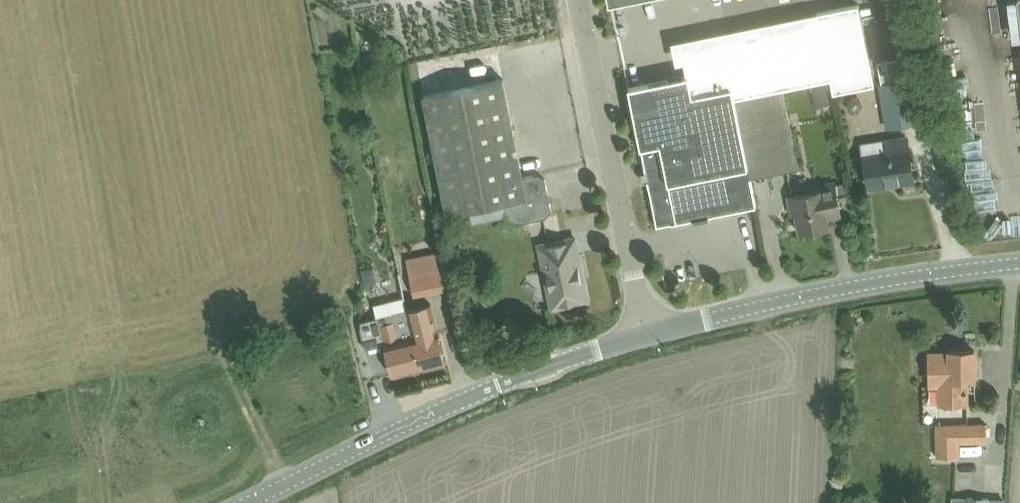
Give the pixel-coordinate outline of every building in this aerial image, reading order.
[(734,96),(782,87),(828,77),(831,92),(876,83),(859,3),(818,12),(801,23),(681,48),(686,75),(628,87),(656,227),(694,219),(695,221),(710,218),(710,215),(756,206),(750,177),(734,96)] [(489,49),(460,55),(463,64),(491,58),(489,49)] [(426,62),(421,63),(422,71),(428,70),(428,71),(456,65),(454,56),(426,61),(426,62)] [(510,217),(518,222),(528,221),(547,216),(552,209),(546,178),(538,173),(523,176),(503,78),(483,82),(424,94),(448,214),(507,201),(510,217)] [(912,78),(880,83),(887,127),(919,122),(915,99),(912,78)] [(810,87),(813,102),(826,100),(823,84),(810,87)] [(734,96),(750,177),(799,167),(782,87),(734,96)] [(854,96),(847,105),(849,110),(854,113),(859,112),(863,105),(861,97),(854,96)] [(907,134),(862,141),(870,186),(914,179),(907,134)] [(819,185),(820,190),(789,196),(792,214),(796,213),(800,232),(829,226),(827,218),(842,215),(835,182),(819,185)] [(540,245),(553,307),(588,300),(585,282),(586,282),(582,263),(581,263),(575,237),(540,245)] [(410,271),(414,295),(449,287),(444,264),(410,271)] [(374,267),(362,269),(364,284),(377,282),(374,267)] [(371,299),(372,312),(403,309),(402,297),(371,299)] [(359,321),(366,348),(385,343),(393,374),(446,361),(439,330),(437,330),(430,303),(359,321)] [(950,352),(929,353),(930,385),(940,385),(940,404),(967,403),(967,379),(976,379),(975,350),(950,350),(950,352)] [(986,423),(937,424),(937,456),(959,456),(959,441),(986,441),(986,423)]
